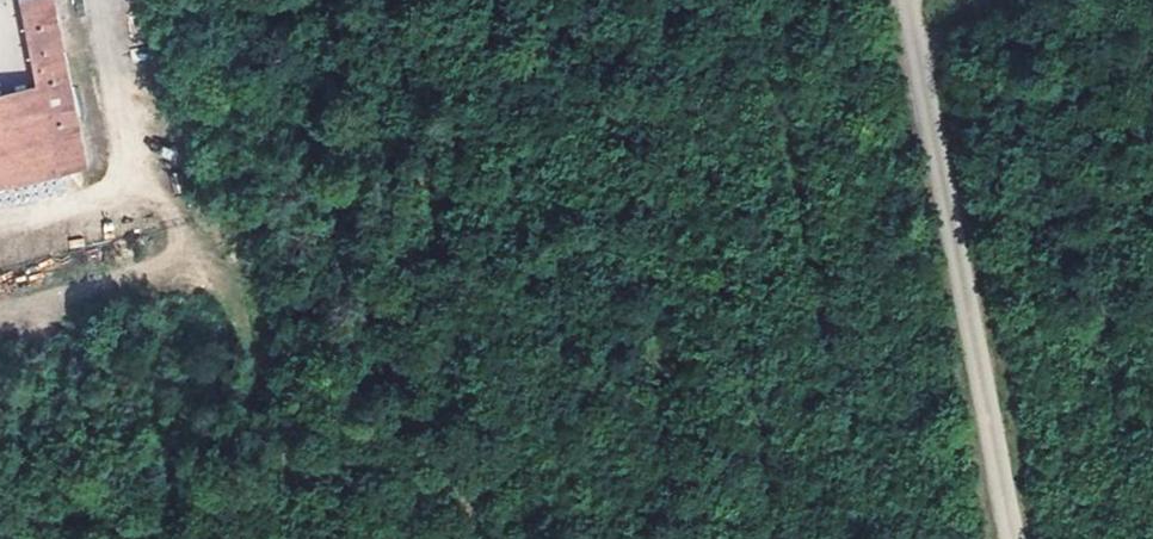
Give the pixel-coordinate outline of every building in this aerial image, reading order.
[(86,165),(52,0),(16,0),(31,81),(0,87),(0,182),(86,165)]
